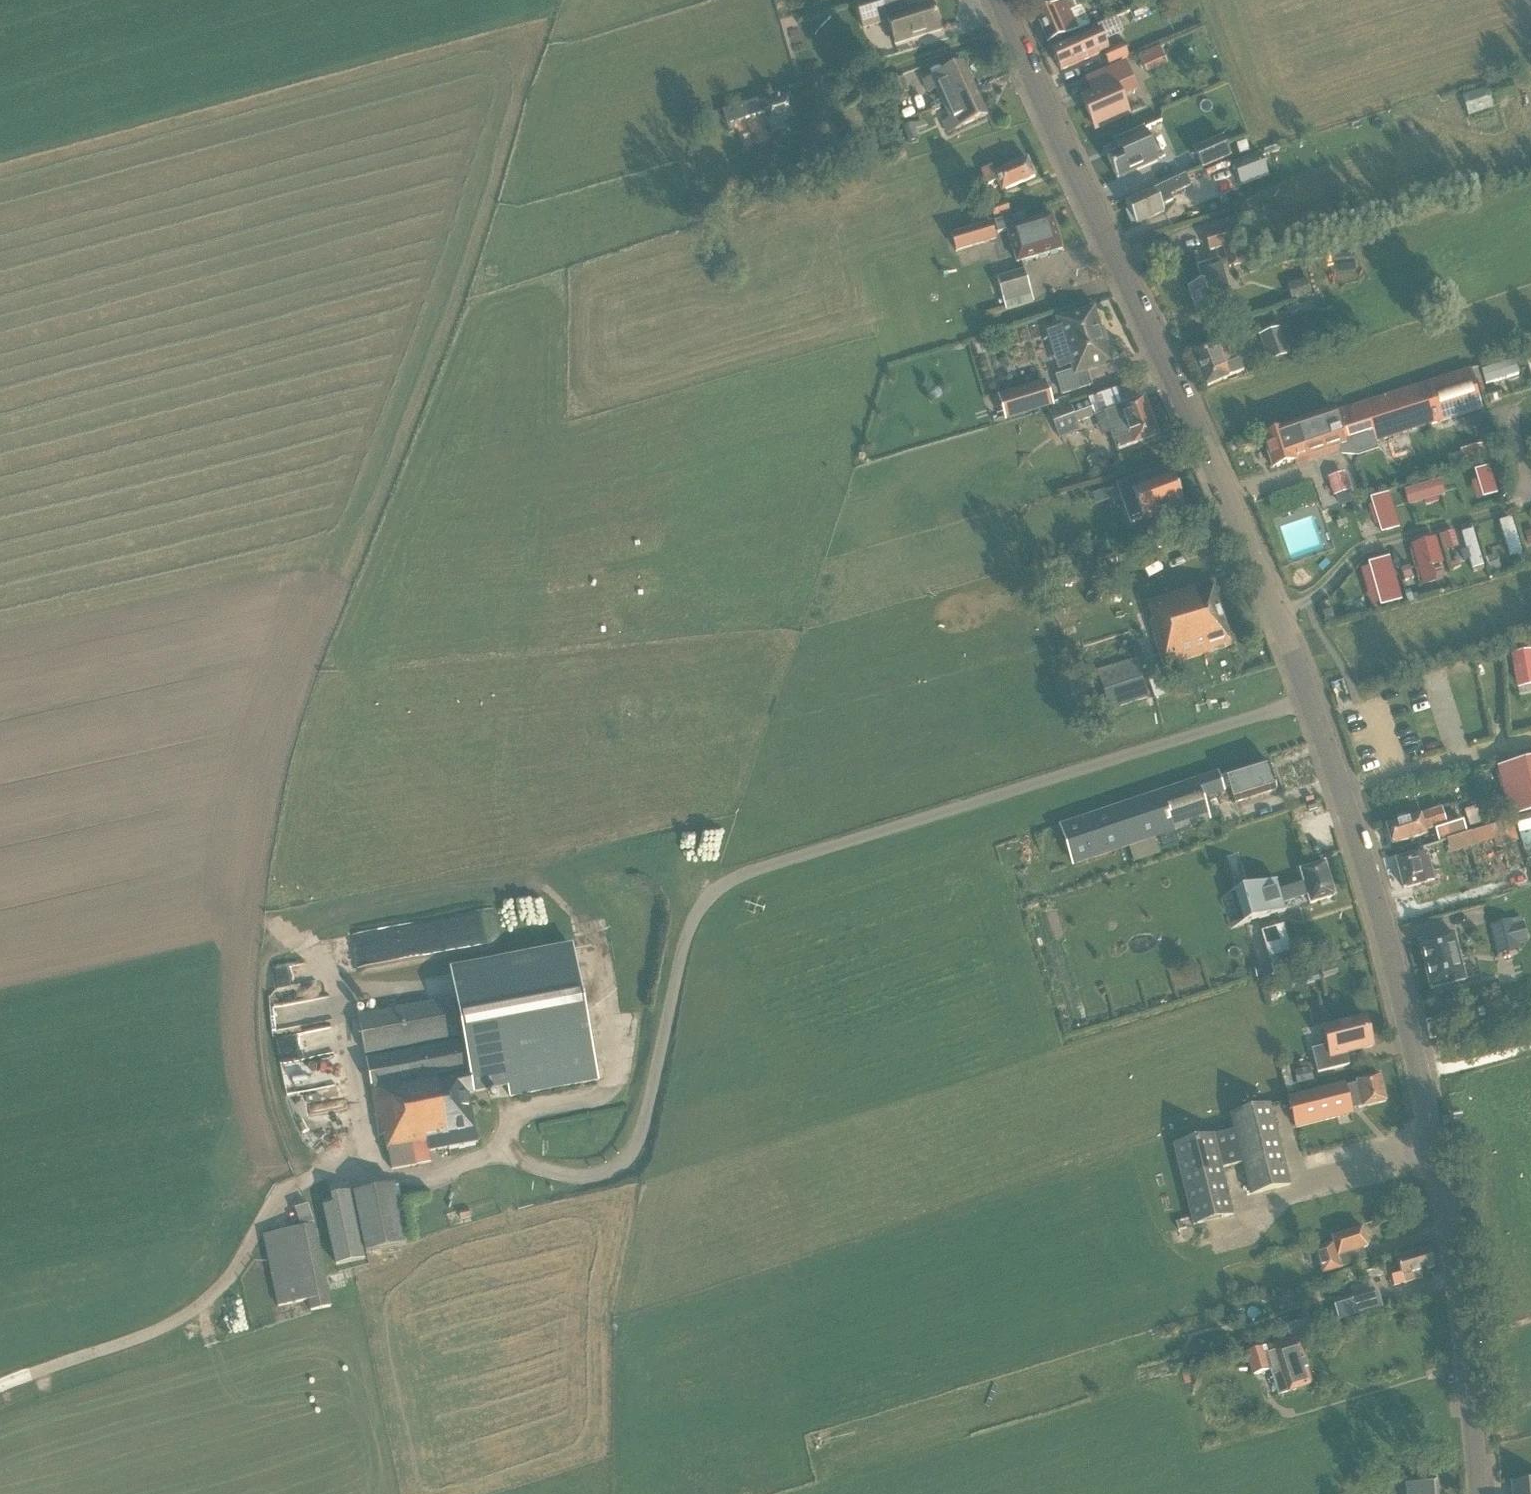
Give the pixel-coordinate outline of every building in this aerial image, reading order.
[(905,0),(855,0),(864,28),(888,20),(896,45),(941,30),(932,1),(908,9),(905,0)] [(1060,38),(1077,29),(1069,12),(1081,6),(1078,0),(1064,0),(1035,14),(1048,42),(1059,37),(1060,38)] [(1121,28),(1116,16),(1096,26),(1097,28),(1101,38),(1121,28)] [(1097,28),(1052,50),(1062,71),(1102,52),(1108,65),(1129,55),(1123,43),(1107,50),(1101,38),(1097,28)] [(1166,63),(1159,47),(1140,55),(1146,71),(1166,63)] [(1085,101),(1095,123),(1106,118),(1109,123),(1131,112),(1123,94),(1138,87),(1125,61),(1088,79),(1096,96),(1085,101)] [(934,89),(941,105),(974,90),(962,64),(923,82),(928,92),(934,89)] [(904,78),(890,83),(896,102),(908,98),(907,92),(909,92),(904,78)] [(974,90),(941,105),(948,119),(942,122),(947,133),(986,115),(974,90)] [(1451,104),(1456,116),(1490,101),(1485,90),(1451,104)] [(759,99),(740,105),(723,110),(727,125),(764,114),(769,132),(784,127),(781,120),(794,116),(787,95),(761,104),(759,99)] [(918,139),(914,123),(903,126),(908,142),(918,139)] [(1157,161),(1143,128),(1115,140),(1120,150),(1107,156),(1117,179),(1157,161)] [(1222,137),(1194,149),(1202,167),(1230,156),(1222,137)] [(1238,155),(1248,153),(1245,143),(1236,145),(1238,155)] [(1268,174),(1260,153),(1231,164),(1236,176),(1239,185),(1255,179),(1257,178),(1268,174)] [(1001,191),(1033,177),(1026,159),(994,173),(991,167),(981,171),(986,184),(996,180),(1001,191)] [(1171,195),(1190,186),(1185,176),(1125,203),(1129,212),(1125,213),(1130,224),(1134,223),(1135,225),(1163,212),(1161,207),(1173,201),(1171,195)] [(994,221),(1010,215),(1005,198),(989,203),(994,221)] [(1050,215),(1027,222),(1025,213),(994,222),(998,235),(1010,230),(1020,261),(1037,256),(1037,257),(1061,249),(1050,215)] [(996,240),(991,221),(951,233),(956,252),(996,240)] [(1233,227),(1204,235),(1209,253),(1222,249),(1228,268),(1243,264),(1233,227)] [(1231,304),(1224,283),(1218,261),(1196,267),(1201,284),(1188,289),(1196,316),(1216,310),(1216,309),(1231,304)] [(1033,302),(1024,269),(996,277),(1005,310),(1033,302)] [(1309,286),(1291,293),(1295,305),(1313,298),(1309,286)] [(1112,364),(1094,306),(1055,317),(1058,327),(1046,331),(1058,370),(1070,366),(1071,370),(1055,375),(1061,395),(1092,385),(1087,372),(1112,364)] [(1289,354),(1279,327),(1258,334),(1268,361),(1289,354)] [(1191,351),(1205,387),(1244,371),(1239,359),(1233,361),(1224,339),(1214,344),(1214,342),(1191,351)] [(1485,387),(1520,382),(1517,361),(1482,366),(1485,387)] [(1470,371),(1455,375),(1343,411),(1343,410),(1284,428),(1284,429),(1262,436),(1273,468),(1295,461),(1295,459),(1307,456),(1306,454),(1338,444),(1342,454),(1357,455),(1377,449),(1375,443),(1467,414),(1482,408),(1470,371)] [(1053,406),(1045,380),(1044,380),(997,395),(1006,421),(1053,406)] [(1133,444),(1157,435),(1143,398),(1102,413),(1112,438),(1115,448),(1123,446),(1133,442),(1133,444)] [(1092,416),(1087,402),(1071,408),(1070,407),(1058,411),(1067,435),(1079,430),(1076,421),(1092,416)] [(1486,456),(1483,443),(1460,449),(1463,462),(1486,456)] [(1116,484),(1130,523),(1135,522),(1134,521),(1131,522),(1129,516),(1139,512),(1141,518),(1138,519),(1138,521),(1183,504),(1173,475),(1147,485),(1143,475),(1116,484)] [(1330,488),(1347,482),(1345,475),(1328,481),(1330,488)] [(1347,482),(1330,488),(1339,510),(1355,504),(1347,482)] [(1414,491),(1419,522),(1431,520),(1426,489),(1414,491)] [(1368,499),(1378,535),(1393,531),(1383,495),(1368,499)] [(1512,561),(1525,557),(1512,517),(1499,521),(1512,561)] [(1463,532),(1471,566),(1484,562),(1476,529),(1463,532)] [(1408,546),(1393,550),(1403,591),(1418,587),(1408,546)] [(1364,572),(1370,605),(1385,602),(1380,569),(1364,572)] [(1163,667),(1231,645),(1211,583),(1146,603),(1151,621),(1148,622),(1163,667)] [(1164,668),(1165,673),(1148,679),(1154,697),(1171,691),(1168,680),(1183,675),(1179,664),(1164,668)] [(1109,708),(1147,696),(1138,668),(1133,669),(1132,666),(1113,672),(1117,685),(1103,690),(1109,708)] [(1464,677),(1470,700),(1488,695),(1482,672),(1464,677)] [(1510,816),(1530,811),(1530,759),(1498,768),(1510,816)] [(1236,806),(1278,793),(1269,764),(1221,779),(1220,775),(1200,781),(1205,796),(1231,787),(1236,806)] [(1154,839),(1208,821),(1196,783),(1062,826),(1074,864),(1128,847),(1154,839)] [(1433,828),(1446,824),(1441,808),(1386,825),(1392,844),(1427,833),(1424,826),(1432,824),(1433,828)] [(1514,817),(1522,848),(1530,845),(1530,813),(1514,817)] [(1518,840),(1511,820),(1494,826),(1500,846),(1518,840)] [(1463,821),(1434,830),(1438,841),(1466,832),(1463,821)] [(1128,847),(1133,862),(1159,853),(1154,839),(1128,847)] [(1425,882),(1434,879),(1426,851),(1418,853),(1396,859),(1404,888),(1426,882),(1425,882)] [(1310,904),(1335,896),(1325,864),(1299,871),(1303,883),(1278,891),(1275,881),(1235,892),(1244,923),(1284,912),(1282,904),(1307,896),(1310,904)] [(1454,918),(1456,929),(1474,927),(1473,916),(1454,918)] [(1519,947),(1512,920),(1490,925),(1497,952),(1519,947)] [(1288,940),(1284,925),(1274,927),(1279,943),(1265,947),(1268,959),(1292,952),(1288,940)] [(1430,989),(1465,980),(1453,934),(1418,943),(1430,989)] [(357,965),(378,965),(378,939),(357,939),(357,965)] [(510,1097),(599,1080),(573,942),(484,959),(498,1034),(366,1059),(381,1136),(386,1135),(392,1169),(432,1161),(430,1151),(478,1142),(468,1094),(508,1087),(510,1097)] [(1270,965),(1254,969),(1256,979),(1270,975),(1273,975),(1270,965)] [(294,974),(278,974),(278,993),(295,992),(294,974)] [(452,998),(358,1017),(365,1055),(459,1037),(452,998)] [(1373,1046),(1366,1017),(1324,1028),(1329,1045),(1312,1049),(1318,1073),(1350,1065),(1347,1053),(1373,1046)] [(1293,1084),(1289,1066),(1281,1068),(1282,1078),(1284,1078),(1287,1093),(1299,1091),(1298,1084),(1296,1084),(1293,1084)] [(1293,1071),(1296,1084),(1298,1084),(1312,1081),(1310,1068),(1293,1071)] [(1290,1098),(1290,1101),(1297,1129),(1353,1114),(1353,1111),(1366,1108),(1387,1103),(1380,1075),(1359,1081),(1360,1084),(1348,1087),(1347,1084),(1290,1098)] [(1232,1116),(1236,1131),(1175,1146),(1195,1226),(1234,1216),(1222,1169),(1243,1164),(1251,1196),(1291,1186),(1271,1106),(1232,1116)] [(367,1253),(407,1244),(395,1185),(355,1194),(367,1253)] [(365,1260),(350,1192),(331,1197),(333,1205),(323,1207),(336,1266),(365,1260)] [(301,1227),(313,1223),(308,1206),(296,1209),(301,1227)] [(310,1312),(331,1308),(314,1226),(263,1237),(278,1309),(308,1302),(310,1312)] [(1338,1256),(1368,1247),(1363,1229),(1333,1238),(1335,1244),(1315,1250),(1323,1275),(1342,1269),(1338,1256)] [(1423,1273),(1435,1269),(1429,1249),(1398,1259),(1406,1284),(1424,1278),(1423,1273)] [(1366,1281),(1385,1275),(1382,1264),(1363,1270),(1366,1281)] [(1321,1289),(1319,1282),(1303,1287),(1305,1293),(1321,1289)] [(1349,1301),(1333,1306),(1338,1321),(1354,1316),(1349,1301)] [(243,1311),(228,1314),(233,1339),(248,1336),(243,1311)] [(1308,1320),(1286,1326),(1290,1337),(1311,1331),(1308,1320)] [(1311,1386),(1298,1345),(1295,1338),(1246,1354),(1253,1376),(1270,1371),(1278,1396),(1311,1386)] [(1436,1480),(1401,1484),(1387,1485),(1388,1493),(1438,1493),(1436,1480)] [(1515,1493),(1530,1493),(1530,1481),(1514,1483),(1515,1493)]
